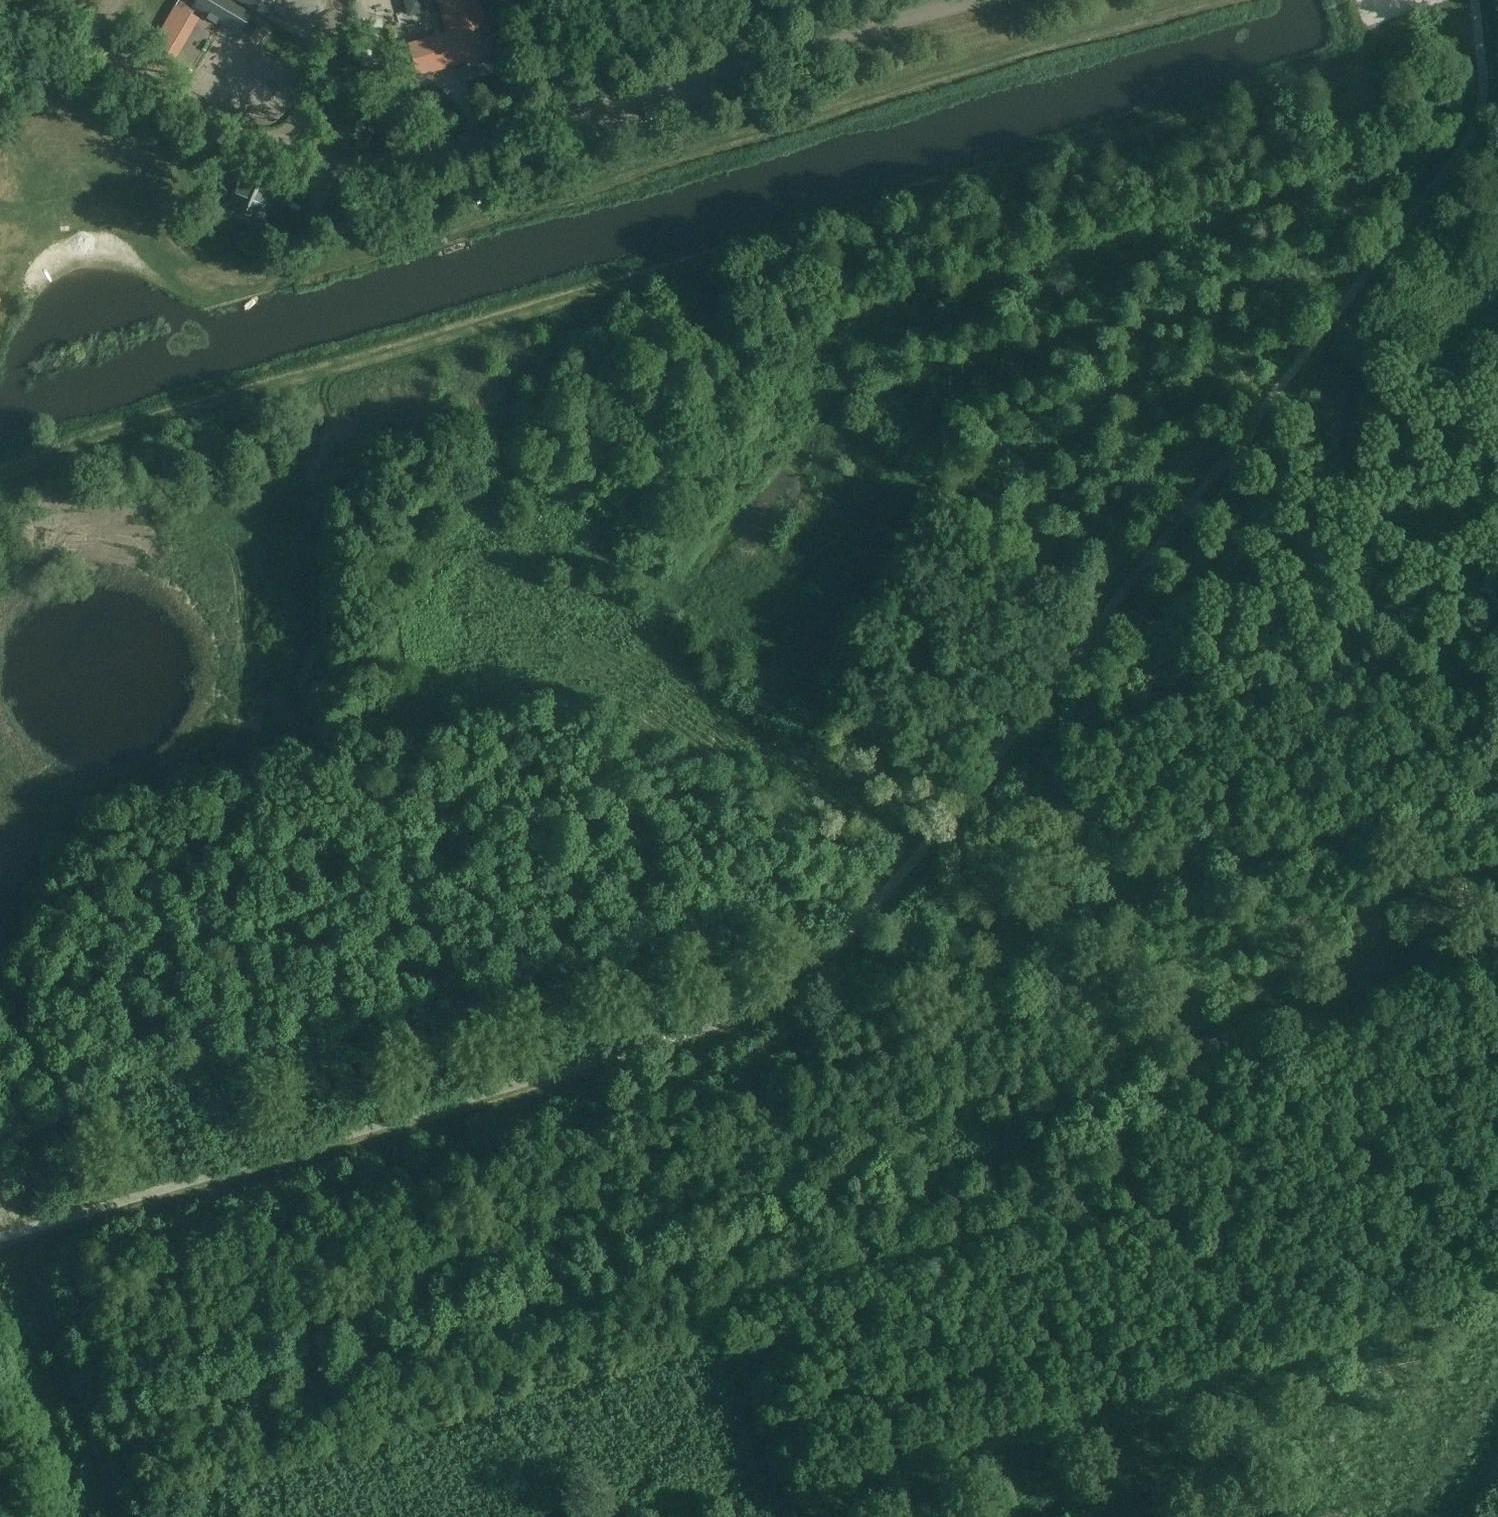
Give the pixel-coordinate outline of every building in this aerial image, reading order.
[(191,8),(236,35),(251,10),(233,0),(196,0),(191,8)] [(326,11),(325,0),(303,0),(305,14),(326,11)] [(408,44),(417,76),(494,54),(479,0),(438,0),(447,33),(408,44)] [(245,170),(230,204),(262,217),(271,194),(275,185),(276,183),(245,170)] [(275,185),(271,194),(278,196),(277,199),(298,208),(307,186),(286,177),(282,188),(275,185)] [(220,215),(223,202),(209,199),(205,212),(220,215)] [(261,232),(261,242),(278,243),(279,232),(261,232)]
